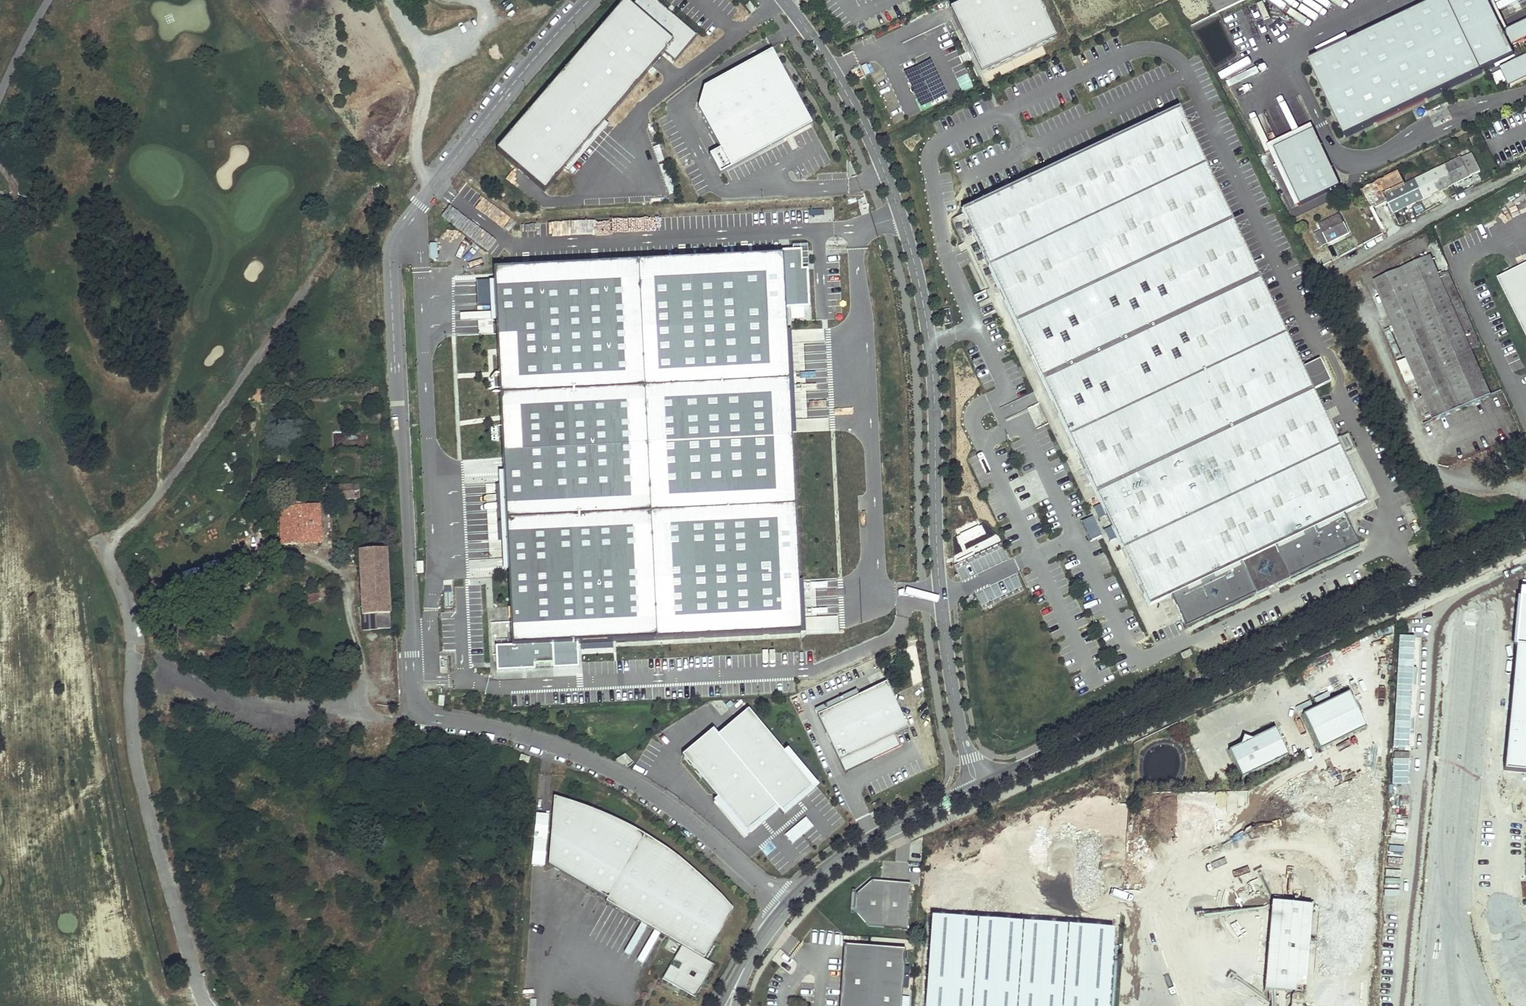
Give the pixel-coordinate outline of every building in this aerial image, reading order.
[(496,147),(543,187),(662,47),(675,58),(696,33),(657,0),(635,0),(632,4),(627,0),(622,0),(496,147)] [(1034,0),(953,0),(985,72),(1053,42),(1034,0)] [(1216,14),(1245,0),(1209,0),(1216,14)] [(1313,61),(1349,136),(1518,56),(1514,47),(1521,43),(1525,41),(1525,22),(1506,31),(1492,0),(1441,0),(1313,61)] [(1251,6),(1259,22),(1270,17),(1263,1),(1251,6)] [(1521,43),(1514,47),(1518,56),(1520,60),(1525,57),(1525,55),(1521,43)] [(806,129),(767,54),(692,94),(732,168),(806,129)] [(1520,60),(1503,68),(1510,83),(1525,75),(1525,57),(1520,60)] [(920,107),(947,95),(931,59),(904,71),(920,107)] [(1510,83),(1512,87),(1525,80),(1525,75),(1510,83)] [(959,207),(1146,601),(1168,591),(1183,622),(1357,540),(1343,510),(1363,500),(1316,401),(1298,362),(1175,105),(971,201),(959,207)] [(1278,147),(1317,129),(1314,124),(1270,144),(1299,206),(1304,204),(1278,147)] [(1344,185),(1317,129),(1278,147),(1304,204),(1344,185)] [(1458,158),(1405,184),(1399,172),(1378,182),(1378,184),(1367,189),(1371,201),(1383,194),(1392,213),(1479,171),(1468,147),(1456,153),(1458,158)] [(1314,233),(1321,247),(1349,234),(1339,214),(1319,223),(1321,230),(1314,233)] [(468,235),(485,248),(491,239),(474,227),(468,235)] [(514,646),(495,647),(496,670),(552,668),(551,645),(798,629),(780,257),(494,272),(514,646)] [(1404,350),(1434,419),(1490,395),(1471,350),(1479,346),(1459,299),(1450,303),(1441,280),(1431,257),(1402,269),(1432,339),(1404,350)] [(1497,276),(1525,334),(1525,261),(1497,276)] [(1402,269),(1374,281),(1404,350),(1432,339),(1402,269)] [(458,276),(458,292),(474,292),(474,276),(458,276)] [(1441,280),(1450,303),(1459,299),(1450,276),(1441,280)] [(1406,382),(1415,378),(1406,357),(1397,360),(1406,382)] [(473,482),(473,468),(465,468),(465,482),(473,482)] [(330,501),(360,499),(359,485),(329,487),(330,501)] [(278,509),(279,546),(320,544),(319,508),(278,509)] [(1090,540),(1102,535),(1093,515),(1081,520),(1090,540)] [(358,546),(361,616),(390,615),(386,550),(367,550),(367,545),(358,546)] [(306,596),(308,604),(330,596),(326,585),(319,588),(319,591),(306,596)] [(1520,588),(1503,770),(1525,772),(1525,589),(1520,588)] [(390,615),(361,616),(362,631),(390,629),(390,615)] [(1191,649),(1183,653),(1185,658),(1194,654),(1191,649)] [(704,667),(704,656),(690,656),(690,668),(704,667)] [(885,684),(818,717),(845,773),(874,758),(899,747),(894,736),(908,730),(885,684)] [(1349,692),(1303,714),(1320,750),(1366,727),(1349,692)] [(760,819),(776,806),(780,811),(796,798),(812,784),(749,711),(720,736),(714,730),(683,758),(748,831),(760,819)] [(1240,745),(1229,751),(1242,779),(1288,756),(1275,728),(1252,740),(1243,737),(1240,745)] [(679,988),(695,997),(714,965),(703,959),(732,909),(722,898),(711,886),(690,867),(674,855),(661,846),(606,816),(554,797),(549,864),(607,898),(606,902),(681,946),(674,960),(681,964),(678,970),(670,965),(663,978),(679,988)] [(806,816),(785,834),(792,843),(813,825),(806,816)] [(209,836),(217,831),(215,826),(206,830),(209,836)] [(874,879),(858,892),(857,909),(870,924),(909,926),(910,881),(874,879)] [(1311,904),(1271,901),(1264,990),(1304,993),(1311,904)] [(907,946),(846,941),(845,959),(841,1005),(902,1005),(907,946)]
